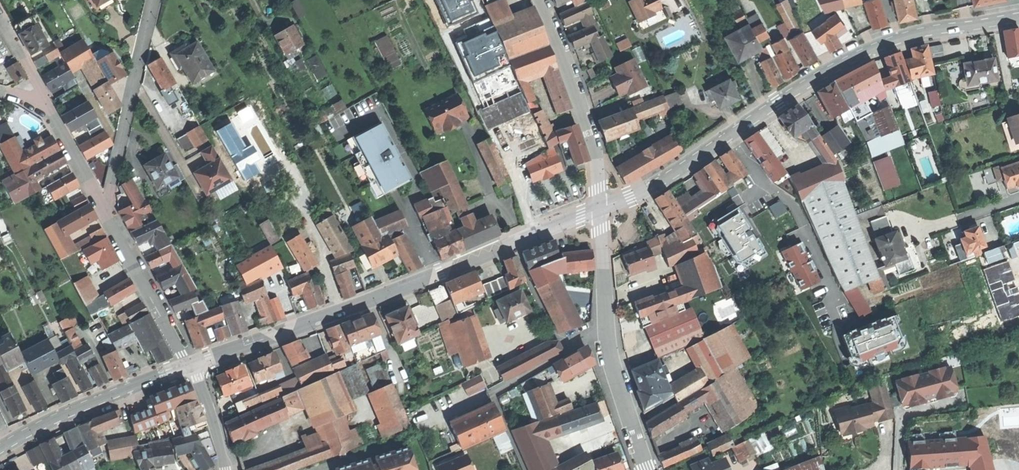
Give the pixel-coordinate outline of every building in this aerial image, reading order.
[(118,2),(117,0),(89,0),(95,11),(98,12),(101,12),(111,6),(118,2)] [(446,28),(479,13),(473,0),(434,0),(446,28)] [(491,23),(511,15),(505,0),(501,0),(484,6),(489,19),(491,23)] [(661,9),(657,0),(655,1),(654,0),(634,0),(629,2),(638,23),(655,16),(653,13),(661,9)] [(835,8),(833,0),(822,0),(824,11),(835,8)] [(887,24),(878,0),(870,0),(864,2),(873,29),(880,27),(887,24)] [(917,17),(913,0),(894,0),(899,21),(908,19),(917,17)] [(776,7),(784,22),(788,28),(798,23),(786,1),(776,7)] [(590,15),(585,3),(575,8),(575,9),(560,16),(563,22),(565,26),(580,20),(590,15)] [(498,39),(508,61),(548,46),(533,6),(511,15),(491,23),(498,39)] [(749,24),(751,29),(762,23),(757,14),(746,20),(749,24)] [(819,40),(821,42),(823,40),(829,51),(836,47),(841,45),(836,38),(847,30),(835,14),(824,23),(823,22),(821,23),(822,24),(812,31),(816,36),(817,42),(819,40)] [(595,25),(590,15),(580,20),(585,29),(595,25)] [(14,27),(19,36),(35,27),(30,18),(14,27)] [(491,23),(489,19),(451,36),(484,108),(521,91),(517,83),(508,61),(498,39),(491,23)] [(782,37),(783,36),(790,32),(788,28),(784,22),(776,26),(782,37)] [(751,29),(757,41),(768,35),(762,23),(751,29)] [(800,27),(798,23),(788,28),(790,32),(794,30),(799,27),(800,27)] [(746,56),(761,48),(757,41),(751,29),(749,24),(725,36),(738,60),(746,56)] [(24,46),(30,56),(47,46),(44,41),(41,34),(36,26),(35,27),(19,36),(24,46)] [(281,33),(275,36),(288,61),(298,55),(296,51),(303,46),(299,38),(293,28),(293,26),(281,33)] [(296,26),(293,28),(299,38),(302,37),(296,26)] [(573,44),(575,49),(591,42),(597,40),(592,27),(570,37),(573,44)] [(786,42),(789,40),(797,35),(794,30),(790,32),(783,36),(786,42)] [(1018,55),(1018,30),(1010,31),(1003,32),(1006,55),(1018,55)] [(789,40),(803,65),(810,62),(816,58),(802,33),(797,35),(789,40)] [(773,55),(777,53),(772,44),(768,35),(757,41),(761,48),(765,46),(766,47),(771,56),(773,55)] [(387,36),(376,42),(390,71),(402,65),(387,36)] [(602,38),(597,40),(591,42),(599,62),(611,57),(602,38)] [(772,44),(777,53),(787,48),(783,39),(772,44)] [(61,56),(66,64),(69,71),(79,65),(91,86),(97,82),(89,68),(97,64),(96,62),(92,55),(83,40),(60,54),(61,56)] [(627,40),(616,45),(620,52),(631,47),(627,40)] [(182,67),(192,84),(214,72),(197,43),(187,48),(183,41),(178,44),(174,47),(178,54),(174,56),(181,68),(182,67)] [(928,48),(929,55),(943,53),(942,45),(928,48)] [(508,61),(517,83),(524,81),(543,73),(555,68),(556,68),(548,46),(508,61)] [(770,57),(771,56),(766,47),(758,51),(763,60),(770,57)] [(932,74),(926,47),(918,49),(911,50),(914,63),(917,78),(932,74)] [(792,73),(798,69),(787,48),(777,53),(773,55),(785,78),(792,73)] [(38,69),(61,56),(60,54),(57,49),(33,62),(38,69)] [(101,50),(92,55),(96,62),(109,55),(107,52),(101,50)] [(109,55),(96,62),(97,64),(105,78),(107,82),(109,85),(117,81),(124,76),(112,53),(109,55)] [(894,87),(909,82),(900,53),(891,56),(884,59),(890,78),(894,87)] [(318,54),(308,60),(319,80),(329,75),(318,54)] [(178,70),(181,68),(174,56),(170,58),(178,70)] [(774,65),(770,57),(763,60),(760,62),(764,71),(774,65)] [(154,62),(148,66),(162,90),(163,91),(176,83),(162,58),(154,62)] [(616,90),(619,96),(627,93),(629,97),(640,92),(636,85),(644,81),(634,59),(616,68),(619,75),(621,80),(613,83),(616,90)] [(976,63),(962,66),(965,79),(966,85),(975,83),(975,85),(979,84),(996,81),(991,60),(976,63)] [(26,78),(17,62),(6,68),(15,84),(22,80),(26,78)] [(834,82),(844,102),(848,109),(857,104),(874,94),(883,90),(873,63),(853,73),(834,82)] [(905,66),(911,80),(917,78),(914,63),(905,66)] [(47,85),(50,91),(73,77),(69,71),(66,64),(42,78),(47,85)] [(105,78),(97,64),(89,68),(97,82),(98,82),(105,78)] [(777,83),(782,80),(774,65),(764,71),(772,86),(777,83)] [(558,75),(555,68),(543,73),(545,79),(558,75)] [(584,74),(588,81),(597,76),(594,69),(584,74)] [(570,110),(558,75),(545,79),(558,114),(570,110)] [(611,78),(613,83),(621,80),(619,75),(611,78)] [(100,86),(107,82),(105,78),(98,82),(100,86)] [(884,90),(894,87),(890,78),(881,81),(884,90)] [(963,91),(965,91),(965,92),(980,89),(979,84),(975,85),(975,83),(966,85),(965,79),(962,80),(960,81),(959,83),(958,85),(958,87),(961,90),(963,91)] [(716,97),(721,107),(730,102),(739,98),(730,80),(712,89),(716,97)] [(517,83),(521,91),(527,105),(534,102),(524,81),(517,83)] [(647,89),(644,81),(636,85),(640,92),(647,89)] [(122,107),(109,85),(107,82),(100,86),(94,90),(107,114),(114,111),(122,107)] [(843,103),(844,102),(834,82),(817,93),(827,112),(830,110),(834,117),(842,112),(847,109),(843,103)] [(182,94),(176,83),(163,91),(162,90),(161,91),(169,106),(177,101),(176,98),(182,94)] [(711,100),(716,97),(712,89),(707,92),(711,100)] [(886,97),(883,90),(874,94),(878,101),(886,97)] [(478,111),(487,130),(501,124),(515,117),(530,110),(527,105),(521,91),(484,108),(478,111)] [(672,120),(693,110),(683,91),(661,99),(665,110),(667,109),(670,117),(672,120)] [(929,95),(932,109),(940,107),(937,93),(929,95)] [(189,106),(182,94),(176,98),(177,101),(182,110),(189,106)] [(423,111),(433,130),(454,119),(456,122),(467,117),(455,94),(423,111)] [(658,113),(665,110),(661,99),(645,106),(649,116),(658,113)] [(334,106),(338,115),(347,110),(342,101),(334,106)] [(867,106),(865,101),(857,105),(857,104),(848,109),(850,112),(855,121),(866,115),(867,106)] [(85,128),(92,139),(99,135),(105,132),(88,103),(75,110),(62,117),(67,126),(70,131),(77,127),(80,131),(85,128)] [(804,130),(811,125),(798,105),(787,112),(779,118),(792,138),(799,133),(804,130)] [(60,113),(62,117),(75,110),(73,106),(60,113)] [(200,126),(189,106),(182,110),(194,130),(200,126)] [(635,121),(649,116),(645,106),(631,111),(635,121)] [(904,144),(898,129),(881,136),(872,112),(870,113),(867,106),(866,115),(855,121),(855,123),(863,118),(865,121),(874,137),(866,141),(865,141),(873,155),(904,144)] [(889,106),(872,112),(881,136),(898,129),(889,106)] [(661,120),(670,117),(667,109),(665,110),(658,113),(661,120)] [(532,115),(530,110),(515,117),(517,123),(531,116),(532,115)] [(638,129),(635,121),(631,111),(599,123),(603,133),(606,142),(638,129)] [(540,112),(532,115),(543,138),(550,135),(540,112)] [(543,143),(531,116),(517,123),(530,150),(543,143)] [(1007,120),(1015,144),(1018,143),(1018,116),(1015,117),(1007,120)] [(448,127),(456,122),(454,119),(433,130),(435,134),(448,127)] [(865,121),(857,125),(866,141),(874,137),(865,121)] [(233,122),(217,131),(245,181),(261,172),(255,162),(261,159),(252,145),(247,147),(233,122)] [(382,123),(353,137),(360,153),(366,150),(369,156),(364,159),(358,162),(366,177),(371,174),(377,171),(380,178),(375,180),(382,196),(397,188),(411,181),(382,123)] [(819,136),(811,125),(804,130),(807,135),(811,141),(812,140),(819,136)] [(12,138),(14,138),(8,126),(0,130),(0,145),(12,138)] [(208,140),(200,126),(194,130),(187,134),(195,148),(202,143),(208,140)] [(577,126),(555,133),(559,144),(561,149),(569,146),(570,150),(575,166),(582,164),(588,162),(577,126)] [(766,126),(757,132),(776,159),(785,152),(766,126)] [(821,138),(831,152),(845,142),(835,127),(828,133),(821,138)] [(803,138),(807,135),(804,130),(799,133),(803,138)] [(105,132),(99,135),(107,148),(112,145),(105,132)] [(744,141),(772,182),(786,173),(776,159),(757,132),(750,137),(744,141)] [(552,148),(559,144),(555,133),(550,135),(543,138),(549,151),(552,148)] [(185,153),(195,148),(187,134),(177,139),(185,153)] [(83,154),(86,160),(95,155),(101,151),(107,148),(99,135),(92,139),(79,146),(83,154)] [(807,144),(811,141),(807,135),(803,138),(807,144)] [(831,154),(819,136),(812,140),(825,158),(831,154)] [(355,155),(360,153),(353,137),(347,140),(355,155)] [(28,167),(20,154),(12,138),(0,145),(0,149),(14,175),(28,168),(28,167)] [(33,147),(40,161),(59,151),(56,145),(51,138),(33,147)] [(499,187),(510,182),(490,139),(479,144),(499,187)] [(209,140),(208,140),(202,143),(205,149),(212,145),(209,140)] [(620,176),(625,186),(668,162),(683,153),(678,144),(620,176)] [(200,153),(208,166),(220,159),(212,146),(200,153)] [(31,166),(40,161),(33,147),(24,152),(31,166)] [(526,164),(527,168),(546,161),(544,156),(554,152),(552,148),(549,151),(526,164)] [(360,153),(364,159),(369,156),(366,150),(360,153)] [(739,180),(747,176),(730,151),(725,154),(720,157),(731,173),(736,182),(739,180)] [(28,167),(31,166),(24,152),(20,154),(28,167)] [(62,157),(59,152),(37,163),(44,176),(66,164),(62,157)] [(527,168),(533,182),(547,177),(561,172),(554,152),(544,156),(546,161),(527,168)] [(836,160),(831,154),(825,158),(830,166),(837,163),(836,160)] [(144,167),(157,189),(167,184),(170,189),(180,184),(179,182),(171,168),(164,155),(154,161),(144,167)] [(889,156),(873,162),(883,191),(899,185),(889,156)] [(232,181),(220,159),(208,166),(209,168),(205,171),(204,168),(194,174),(206,196),(232,181)] [(110,161),(104,160),(102,169),(108,171),(110,161)] [(719,192),(729,186),(724,177),(714,162),(708,166),(704,168),(719,192)] [(35,181),(44,176),(37,163),(28,168),(35,181)] [(844,183),(837,163),(830,166),(791,183),(800,202),(844,183)] [(1000,169),(1003,180),(1006,189),(1016,186),(1016,188),(1018,187),(1018,163),(1000,169)] [(420,174),(430,193),(452,184),(441,164),(420,174)] [(176,165),(171,168),(179,182),(185,179),(176,165)] [(996,182),(1003,180),(1000,169),(999,167),(992,169),(996,182)] [(26,198),(40,191),(35,181),(28,168),(14,175),(26,198)] [(710,198),(718,192),(703,169),(695,175),(700,182),(705,190),(710,198)] [(107,171),(101,170),(98,182),(105,183),(107,171)] [(371,174),(375,180),(380,178),(377,171),(371,174)] [(732,184),(736,182),(731,173),(724,177),(729,186),(732,184)] [(789,178),(786,173),(772,182),(773,183),(789,178)] [(71,174),(49,186),(47,187),(53,197),(54,199),(78,187),(75,182),(71,174)] [(13,205),(26,198),(14,175),(1,183),(13,205)] [(49,186),(44,176),(35,181),(40,191),(47,187),(49,186)] [(131,200),(130,207),(144,201),(134,179),(123,185),(126,192),(127,192),(131,200)] [(377,198),(382,196),(375,180),(369,183),(377,198)] [(515,195),(510,182),(499,187),(505,199),(515,195)] [(702,193),(705,190),(700,182),(696,184),(702,193)] [(855,215),(844,183),(800,202),(813,231),(855,215)] [(449,215),(457,211),(462,209),(456,193),(452,184),(430,193),(429,193),(432,198),(434,203),(442,199),(449,215)] [(45,201),(53,197),(47,187),(40,191),(45,201)] [(711,200),(710,198),(705,190),(702,193),(696,196),(691,200),(697,209),(711,200)] [(459,192),(456,193),(462,209),(466,207),(459,192)] [(655,200),(675,231),(687,224),(668,192),(661,196),(655,200)] [(675,201),(679,207),(691,200),(687,194),(675,201)] [(72,203),(76,212),(88,205),(84,197),(72,203)] [(430,234),(433,241),(456,231),(449,215),(442,199),(434,203),(432,198),(414,206),(420,219),(423,217),(430,234)] [(689,222),(700,214),(697,209),(691,200),(679,207),(689,222)] [(144,215),(150,212),(144,201),(130,207),(120,213),(125,223),(130,233),(141,227),(139,223),(146,219),(144,215)] [(313,227),(319,224),(332,216),(324,201),(304,213),(310,223),(313,227)] [(780,201),(769,208),(775,218),(786,211),(780,201)] [(268,244),(310,223),(304,213),(299,204),(257,224),(268,244)] [(725,209),(728,213),(736,209),(733,204),(725,209)] [(92,213),(88,205),(76,212),(66,217),(73,231),(96,219),(92,213)] [(457,211),(460,220),(469,216),(466,207),(462,209),(457,211)] [(728,213),(716,221),(717,223),(715,230),(736,264),(744,266),(745,267),(765,254),(762,248),(763,248),(757,238),(755,240),(749,231),(752,229),(741,213),(740,214),(737,208),(736,209),(728,213)] [(401,212),(374,223),(382,237),(387,235),(402,229),(407,227),(401,212)] [(481,243),(499,236),(491,217),(475,224),(471,215),(469,216),(460,220),(464,228),(456,231),(464,250),(481,243)] [(877,270),(855,215),(813,231),(839,287),(841,287),(844,292),(855,288),(870,283),(880,279),(877,270)] [(870,221),(877,238),(892,232),(886,215),(870,221)] [(319,224),(339,258),(350,254),(354,252),(332,216),(319,224)] [(63,236),(73,231),(66,217),(56,223),(63,236)] [(420,219),(427,235),(430,234),(423,217),(420,219)] [(384,263),(398,255),(387,235),(382,237),(374,223),(371,218),(352,228),(363,247),(362,248),(365,253),(359,256),(366,270),(372,267),(373,268),(384,263)] [(81,239),(103,226),(99,220),(78,234),(81,239)] [(135,240),(138,246),(152,240),(158,251),(170,245),(156,220),(155,221),(141,227),(130,233),(135,240)] [(73,254),(63,236),(56,223),(43,230),(60,261),(73,254)] [(681,241),(690,237),(694,235),(687,224),(675,231),(681,241)] [(959,239),(961,244),(965,255),(985,247),(978,227),(976,227),(974,226),(969,228),(968,230),(968,231),(965,232),(962,233),(964,237),(959,239)] [(76,245),(79,251),(94,243),(105,236),(101,228),(90,234),(91,237),(76,245)] [(402,229),(387,235),(398,255),(403,265),(416,259),(402,229)] [(660,236),(657,237),(660,244),(667,241),(660,230),(657,231),(660,236)] [(441,260),(464,250),(456,231),(433,241),(441,260)] [(895,265),(899,274),(914,269),(908,253),(902,255),(899,247),(901,247),(898,240),(895,231),(892,232),(877,238),(874,239),(884,266),(894,262),(895,265)] [(121,266),(105,236),(94,243),(109,272),(121,266)] [(287,243),(304,272),(316,265),(309,254),(299,236),(287,243)] [(651,257),(663,253),(662,251),(660,244),(657,237),(646,242),(648,248),(651,257)] [(669,267),(698,253),(690,237),(681,241),(670,247),(662,251),(663,253),(669,267)] [(528,270),(558,259),(557,254),(555,240),(536,247),(522,253),(528,270)] [(660,244),(662,251),(670,247),(667,241),(660,244)] [(802,242),(781,252),(791,272),(792,272),(801,291),(819,282),(812,268),(815,267),(812,261),(809,262),(802,249),(804,248),(802,242)] [(965,255),(961,244),(946,249),(952,264),(967,259),(965,255)] [(148,264),(150,269),(169,261),(173,268),(181,265),(170,245),(158,251),(144,257),(148,264)] [(235,266),(246,286),(281,266),(270,246),(235,266)] [(622,254),(623,258),(637,252),(635,247),(622,254)] [(655,266),(651,257),(648,248),(637,252),(623,258),(626,267),(629,276),(655,266)] [(561,254),(563,272),(593,269),(591,250),(576,252),(561,254)] [(712,277),(702,252),(698,254),(678,264),(686,286),(687,286),(712,277)] [(74,253),(73,254),(60,261),(84,306),(90,303),(90,302),(98,298),(74,253)] [(330,262),(334,274),(345,270),(354,266),(350,254),(339,258),(330,262)] [(561,254),(557,254),(558,259),(528,270),(552,318),(571,309),(554,273),(563,272),(561,254)] [(510,258),(504,260),(509,274),(504,276),(509,289),(526,281),(516,256),(510,258)] [(421,269),(416,259),(403,265),(408,274),(415,271),(421,269)] [(982,269),(1000,321),(1018,315),(1018,293),(1008,260),(982,269)] [(884,266),(877,270),(880,279),(885,291),(889,289),(882,270),(895,265),(894,262),(884,266)] [(182,265),(173,270),(179,281),(188,277),(182,265)] [(162,289),(176,283),(179,281),(173,270),(157,278),(160,284),(162,289)] [(346,272),(335,276),(344,300),(349,298),(355,296),(346,272)] [(465,305),(463,298),(477,292),(482,290),(474,272),(458,279),(445,284),(457,313),(470,308),(468,304),(465,305)] [(297,279),(301,291),(312,287),(308,274),(297,279)] [(353,278),(359,292),(366,289),(359,275),(353,278)] [(500,291),(507,289),(504,276),(496,278),(497,279),(500,291)] [(183,295),(195,290),(188,277),(179,281),(176,283),(183,295)] [(716,291),(712,277),(687,286),(686,286),(636,305),(640,318),(682,303),(716,291)] [(110,290),(117,302),(136,291),(132,285),(129,279),(110,290)] [(292,297),(302,293),(301,291),(297,279),(287,283),(292,297)] [(501,292),(500,291),(497,279),(489,281),(493,295),(501,292)] [(874,295),(885,291),(880,279),(870,283),(874,295)] [(238,305),(259,298),(267,295),(262,281),(236,291),(233,292),(237,302),(238,305)] [(486,297),(493,295),(489,281),(482,283),(486,297)] [(302,293),(308,310),(316,307),(324,304),(317,285),(312,287),(301,291),(302,293)] [(459,352),(449,324),(447,319),(456,315),(444,285),(430,290),(442,321),(440,323),(451,355),(459,352)] [(844,292),(860,318),(870,313),(855,288),(844,292)] [(111,305),(117,302),(110,290),(104,293),(111,305)] [(530,311),(520,290),(496,301),(500,308),(494,311),(499,321),(504,318),(506,322),(530,311)] [(172,308),(175,313),(184,309),(186,312),(192,309),(195,316),(198,315),(207,311),(200,301),(197,303),(192,293),(169,302),(172,308)] [(274,293),(267,295),(277,322),(283,319),(274,293)] [(277,322),(267,295),(259,298),(266,318),(268,325),(277,322)] [(248,332),(238,305),(237,302),(222,307),(232,337),(240,334),(248,332)] [(127,312),(132,323),(135,321),(148,314),(143,303),(127,312)] [(685,311),(682,303),(640,318),(643,328),(644,327),(644,328),(685,311)] [(386,317),(397,341),(399,341),(401,344),(415,338),(413,335),(419,333),(407,306),(399,309),(396,311),(395,309),(386,313),(387,317),(386,317)] [(198,315),(199,317),(200,317),(203,326),(212,323),(223,319),(219,308),(198,315)] [(470,308),(456,315),(447,319),(449,324),(473,316),(470,308)] [(691,308),(685,311),(644,328),(649,340),(653,348),(699,329),(691,308)] [(341,325),(349,346),(379,335),(380,334),(371,313),(355,319),(341,325)] [(171,358),(148,314),(135,321),(139,331),(146,344),(149,350),(157,364),(163,361),(171,358)] [(58,323),(63,332),(71,328),(72,329),(78,324),(71,315),(65,319),(58,323)] [(484,347),(473,316),(449,324),(459,352),(460,355),(460,356),(484,347)] [(203,347),(210,345),(203,326),(200,317),(199,317),(185,322),(196,350),(203,347)] [(847,334),(841,336),(850,359),(852,358),(858,361),(859,362),(896,348),(896,347),(899,341),(901,340),(892,317),(885,319),(885,318),(875,322),(876,325),(858,332),(857,329),(847,333),(847,334)] [(261,327),(268,325),(266,318),(258,320),(261,327)] [(219,342),(230,338),(223,319),(212,323),(219,342)] [(134,333),(139,331),(135,321),(132,323),(130,324),(130,325),(134,333)] [(123,342),(136,336),(134,333),(130,325),(108,336),(114,347),(123,342)] [(337,354),(350,349),(349,346),(341,325),(333,328),(327,329),(337,354)] [(722,330),(709,336),(724,363),(728,371),(750,358),(732,325),(731,325),(722,330)] [(71,346),(73,351),(81,347),(72,329),(71,328),(63,332),(71,346)] [(141,347),(146,344),(139,331),(134,333),(136,336),(138,340),(141,347)] [(310,335),(314,344),(321,341),(318,332),(310,335)] [(0,340),(0,358),(3,364),(5,369),(23,360),(19,352),(10,334),(0,340)] [(385,351),(379,335),(349,346),(350,349),(356,363),(359,361),(381,352),(385,351)] [(48,340),(55,354),(61,352),(63,350),(56,336),(49,339),(48,340)] [(125,346),(138,340),(136,336),(123,342),(125,346)] [(717,366),(724,363),(709,336),(703,339),(704,340),(717,366)] [(47,337),(19,352),(23,360),(30,372),(57,358),(55,354),(48,340),(49,339),(47,337)] [(282,346),(291,365),(306,358),(302,350),(297,339),(289,343),(282,346)] [(702,374),(717,366),(704,340),(689,347),(701,371),(702,374)] [(116,351),(125,346),(123,342),(114,347),(116,351)] [(79,363),(88,358),(93,355),(87,343),(81,347),(73,351),(78,361),(79,363)] [(498,369),(504,380),(562,350),(560,345),(559,344),(548,343),(498,369)] [(66,362),(69,367),(78,362),(78,361),(73,351),(71,346),(63,350),(61,352),(66,362)] [(558,371),(563,381),(593,365),(589,356),(586,346),(554,364),(558,371)] [(488,358),(484,347),(460,356),(464,367),(488,358)] [(119,378),(126,375),(124,369),(116,351),(109,354),(103,356),(113,381),(119,378)] [(60,365),(66,362),(61,352),(55,354),(57,358),(60,365)] [(249,363),(257,381),(276,374),(282,371),(274,352),(264,356),(258,358),(259,360),(249,363)] [(384,360),(381,352),(359,361),(362,369),(384,360)] [(88,358),(93,367),(98,364),(93,355),(88,358)] [(459,368),(464,367),(460,356),(460,355),(454,357),(453,359),(456,367),(459,368)] [(294,371),(297,377),(301,386),(334,371),(331,364),(327,356),(322,359),(294,371)] [(346,366),(343,359),(331,364),(334,371),(346,366)] [(655,384),(665,380),(664,375),(669,373),(665,364),(660,366),(658,360),(631,370),(637,384),(640,392),(656,385),(655,384)] [(86,389),(91,386),(78,362),(69,367),(81,391),(86,389)] [(391,382),(382,362),(366,368),(375,389),(391,382)] [(678,401),(728,371),(724,363),(717,366),(702,374),(701,371),(671,390),(676,398),(678,401)] [(5,369),(3,364),(0,365),(0,381),(5,390),(13,386),(14,386),(5,369)] [(102,385),(108,382),(98,364),(93,367),(89,369),(98,386),(102,385)] [(217,377),(224,395),(241,388),(248,385),(250,385),(242,365),(231,369),(226,371),(227,373),(217,377)] [(899,393),(889,395),(892,406),(908,402),(909,405),(924,401),(923,398),(929,396),(935,394),(936,398),(951,394),(950,390),(957,389),(951,366),(944,368),(944,365),(929,369),(929,372),(917,375),(917,372),(902,376),(903,379),(896,380),(899,393)] [(124,369),(126,375),(134,372),(133,369),(132,366),(124,369)] [(736,368),(718,379),(743,420),(761,409),(736,368)] [(58,372),(62,380),(67,378),(63,369),(58,372)] [(303,387),(316,425),(343,416),(354,411),(337,372),(303,387)] [(482,373),(463,383),(470,396),(489,386),(482,373)] [(297,377),(288,381),(293,391),(295,391),(301,388),(301,386),(297,377)] [(69,400),(76,396),(67,378),(62,380),(52,385),(61,403),(69,400)] [(718,379),(699,390),(705,399),(724,431),(743,420),(718,379)] [(670,391),(665,380),(655,384),(656,385),(640,392),(637,393),(641,407),(670,391)] [(23,387),(26,394),(37,388),(33,381),(23,387)] [(279,385),(279,386),(283,396),(293,391),(288,381),(279,385)] [(410,426),(391,383),(373,391),(391,434),(410,426)] [(150,398),(152,403),(156,414),(164,412),(195,400),(187,384),(167,391),(150,398)] [(526,392),(540,419),(561,412),(557,403),(547,384),(526,392)] [(870,388),(872,395),(888,391),(886,384),(870,388)] [(16,393),(13,386),(5,390),(1,392),(4,399),(16,393)] [(262,402),(262,403),(281,396),(283,396),(279,386),(259,395),(262,402)] [(40,409),(46,405),(37,388),(26,394),(35,411),(40,409)] [(671,390),(670,391),(641,407),(644,417),(676,398),(671,390)] [(705,399),(699,390),(679,403),(684,412),(705,399)] [(302,408),(295,391),(293,391),(283,396),(281,396),(282,398),(286,415),(302,408)] [(850,405),(835,408),(840,431),(843,430),(844,433),(862,428),(863,425),(872,423),(872,419),(879,417),(894,414),(892,406),(889,395),(888,391),(872,395),(874,401),(850,407),(850,405)] [(25,411),(16,393),(4,399),(13,417),(19,414),(25,411)] [(245,408),(262,402),(259,395),(243,402),(245,408)] [(287,416),(286,415),(282,398),(260,408),(267,425),(287,416)] [(568,399),(557,403),(561,412),(572,408),(568,399)] [(195,400),(175,409),(181,435),(188,433),(187,427),(194,426),(196,430),(206,426),(201,413),(195,400)] [(238,411),(245,408),(243,402),(239,403),(237,407),(238,411)] [(568,413),(574,430),(602,420),(599,413),(595,402),(568,413)] [(130,416),(134,433),(167,419),(164,412),(156,414),(152,403),(147,405),(149,410),(130,416)] [(684,412),(679,403),(646,422),(648,430),(651,438),(687,416),(684,412)] [(233,440),(267,425),(260,408),(225,423),(230,433),(233,440)] [(122,420),(119,409),(113,412),(118,423),(122,420)] [(113,412),(103,416),(107,427),(118,423),(113,412)] [(562,434),(574,430),(568,413),(556,417),(562,434)] [(79,426),(88,450),(105,443),(99,431),(107,427),(103,416),(90,421),(79,426)] [(316,425),(323,443),(328,457),(355,447),(343,416),(316,425)] [(544,441),(562,434),(556,417),(536,424),(544,441)] [(971,421),(972,423),(972,429),(984,428),(983,420),(971,421)] [(544,441),(536,424),(535,422),(511,430),(528,469),(548,469),(555,467),(544,441)] [(909,428),(907,443),(959,439),(973,438),(972,429),(972,423),(956,425),(909,428)] [(764,432),(768,440),(779,434),(775,426),(764,432)] [(84,445),(76,428),(66,432),(73,451),(84,445)] [(984,428),(972,429),(973,438),(984,437),(984,428)] [(513,448),(504,429),(495,433),(504,452),(513,448)] [(181,435),(171,440),(176,454),(190,450),(188,448),(182,437),(181,435)] [(193,435),(182,437),(188,448),(199,442),(198,441),(193,435)] [(135,437),(107,442),(108,451),(131,447),(137,445),(135,437)] [(209,437),(198,441),(199,442),(209,459),(216,456),(209,437)] [(727,437),(718,441),(723,451),(732,447),(727,437)] [(984,437),(973,438),(975,465),(991,462),(984,437)] [(46,442),(40,445),(50,465),(62,458),(53,438),(46,442)] [(663,466),(701,450),(696,438),(658,455),(663,466)] [(973,438),(959,439),(961,466),(975,465),(973,438)] [(909,469),(912,469),(929,469),(961,466),(959,439),(907,443),(909,469)] [(748,440),(732,447),(738,461),(754,453),(748,440)] [(707,446),(712,457),(723,451),(718,441),(707,446)] [(107,442),(105,443),(88,450),(87,450),(91,459),(108,451),(107,442)] [(188,448),(190,450),(202,469),(205,469),(207,468),(213,465),(209,459),(199,442),(188,448)] [(323,443),(298,452),(303,466),(328,457),(323,443)] [(148,444),(137,445),(131,447),(133,457),(138,468),(152,466),(149,450),(148,444)] [(84,445),(73,451),(62,458),(50,465),(52,469),(71,469),(90,459),(84,445)] [(171,446),(149,450),(152,466),(174,463),(171,446)] [(45,461),(38,447),(31,450),(25,453),(32,468),(45,461)] [(133,457),(131,447),(108,451),(110,461),(133,457)] [(336,469),(417,469),(410,448),(393,453),(394,456),(390,457),(387,455),(376,458),(378,464),(372,466),(371,459),(360,463),(358,467),(354,468),(353,465),(336,469)] [(303,466),(298,452),(249,469),(293,469),(303,466)] [(595,461),(598,469),(622,469),(619,463),(617,454),(595,461)] [(820,456),(783,469),(822,469),(820,456)] [(587,457),(561,469),(589,469),(593,468),(587,457)] [(90,459),(71,469),(72,469),(82,469),(92,465),(90,459)] [(725,459),(701,468),(699,463),(691,466),(693,469),(729,469),(725,459)] [(991,462),(975,465),(976,469),(992,469),(991,462)]
